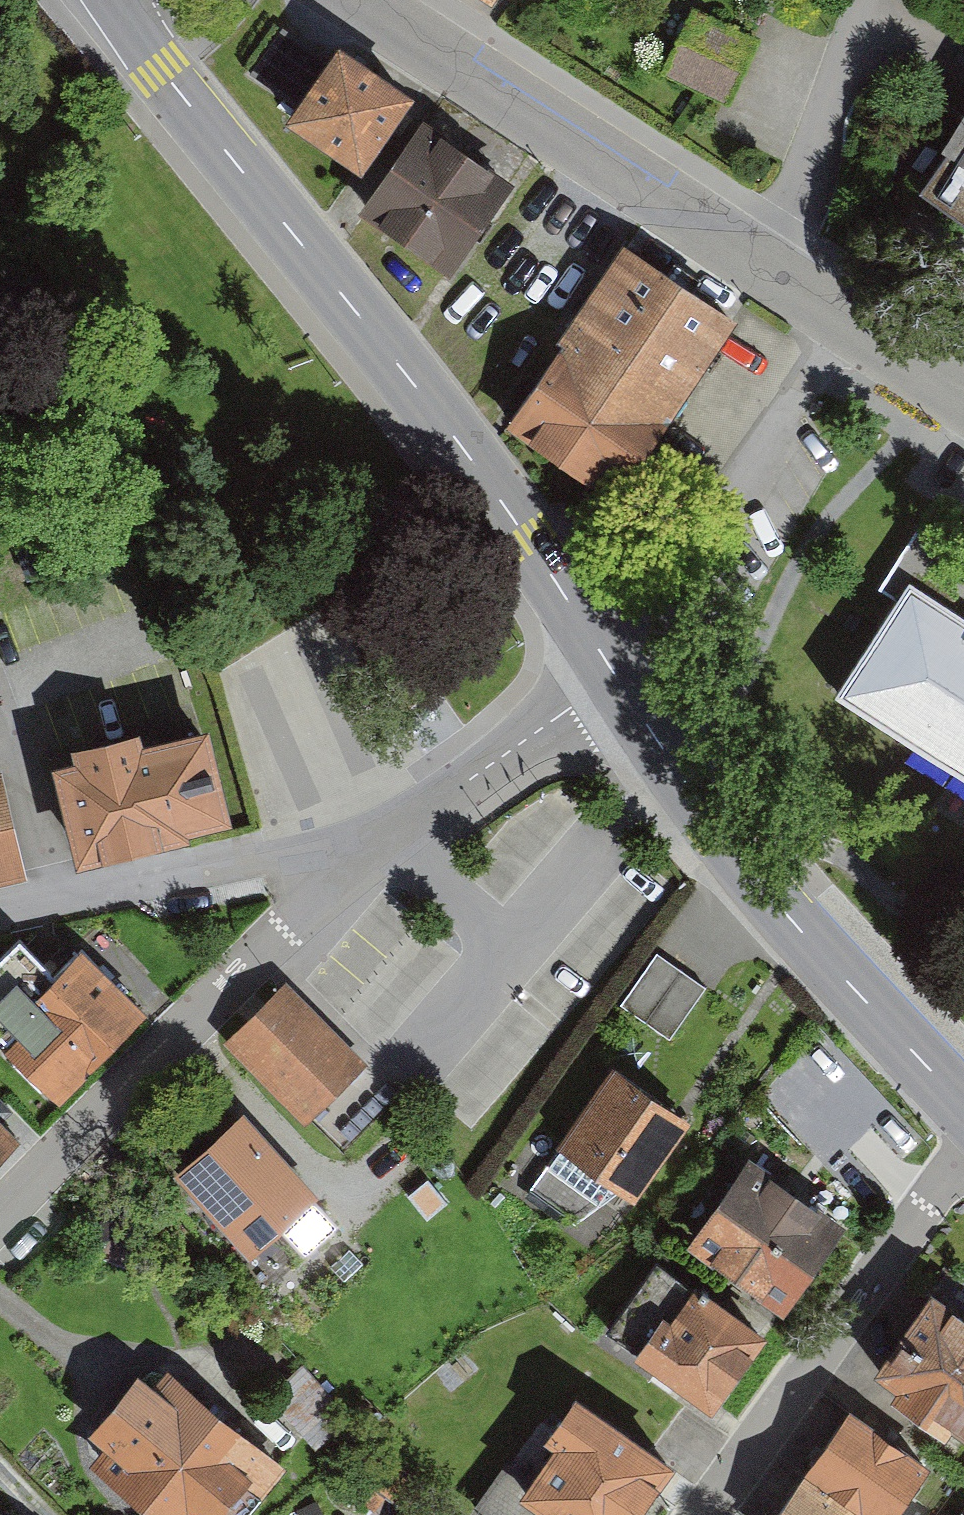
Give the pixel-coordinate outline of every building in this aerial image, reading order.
[(755,41),(694,11),(665,71),(707,91),(726,100),(755,41)] [(407,107),(346,65),(301,131),(361,172),(407,107)] [(916,196),(963,227),(963,124),(916,196)] [(508,189),(426,134),(368,219),(451,274),(508,189)] [(733,329),(627,259),(513,431),(620,501),(733,329)] [(909,519),(869,580),(888,591),(826,687),(963,776),(963,554),(909,519)] [(74,767),(53,772),(78,871),(235,831),(210,733),(142,750),(139,736),(71,754),(74,767)] [(3,778),(0,779),(0,882),(25,876),(3,778)] [(40,937),(0,980),(0,1063),(36,1095),(117,1007),(40,937)] [(679,970),(657,955),(622,1005),(671,1038),(706,989),(679,970)] [(365,1067),(290,987),(231,1042),(305,1122),(365,1067)] [(693,1126),(614,1071),(530,1191),(575,1223),(616,1194),(636,1208),(693,1126)] [(312,1188),(244,1115),(177,1178),(246,1251),(312,1188)] [(0,1140),(0,1156),(8,1148),(0,1140)] [(846,1200),(758,1142),(703,1224),(791,1282),(846,1200)] [(427,1182),(407,1198),(426,1221),(445,1205),(427,1182)] [(351,1251),(332,1267),(344,1281),(363,1264),(351,1251)] [(761,1311),(685,1264),(638,1341),(714,1388),(761,1311)] [(932,1302),(877,1381),(898,1396),(891,1405),(947,1444),(954,1435),(963,1442),(963,1325),(932,1302)] [(305,1373),(270,1407),(316,1455),(351,1422),(305,1373)] [(171,1376),(155,1395),(138,1381),(88,1441),(106,1456),(95,1468),(151,1514),(248,1514),(284,1472),(171,1376)] [(856,1401),(774,1514),(876,1514),(924,1449),(856,1401)] [(575,1407),(546,1447),(556,1454),(530,1490),(500,1468),(469,1512),(473,1514),(636,1514),(666,1473),(575,1407)] [(412,1505),(421,1493),(389,1469),(378,1485),(372,1481),(358,1500),(374,1511),(385,1496),(405,1511),(402,1514),(425,1514),(412,1505)]
